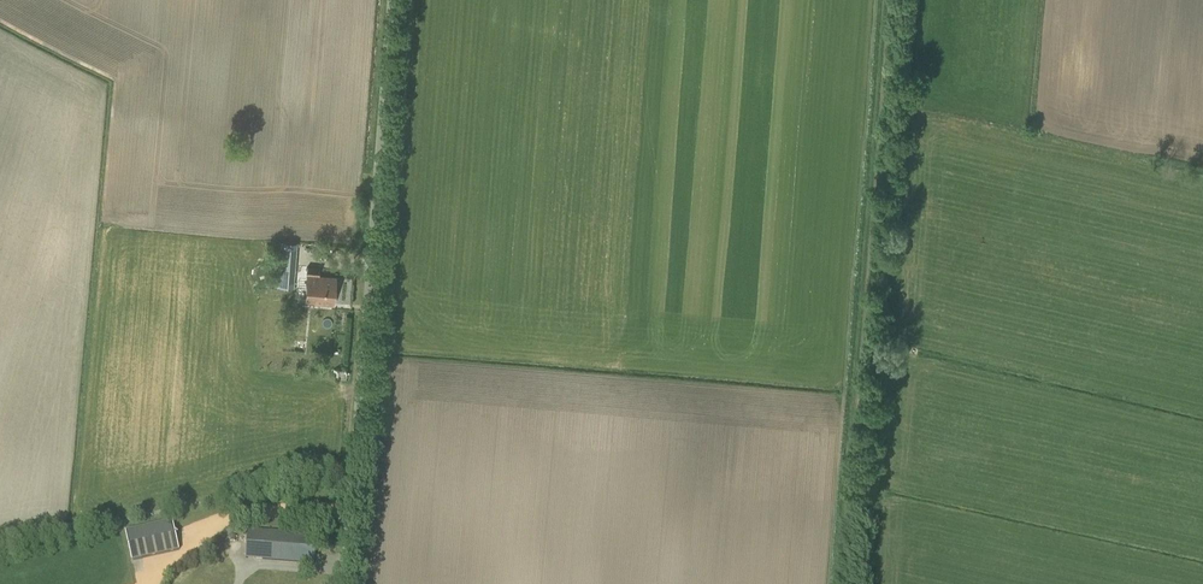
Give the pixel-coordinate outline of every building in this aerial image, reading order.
[(294,285),(296,250),(279,249),(277,284),(294,285)] [(333,304),(336,277),(307,275),(305,302),(333,304)] [(132,561),(179,550),(172,522),(126,532),(132,561)] [(314,564),(317,534),(249,529),(245,559),(314,564)]
